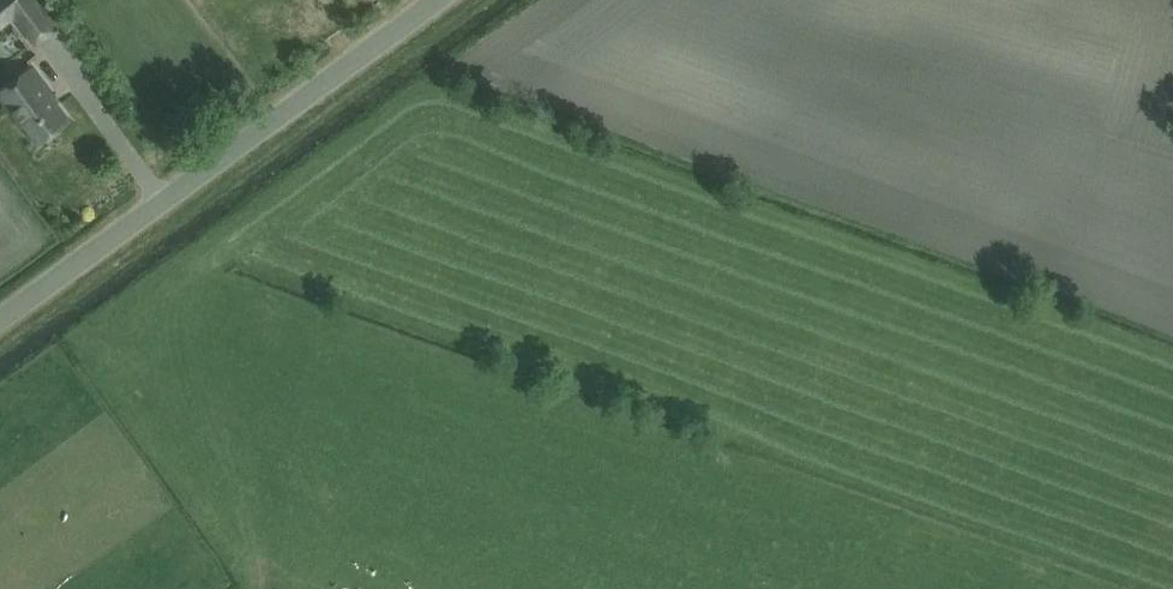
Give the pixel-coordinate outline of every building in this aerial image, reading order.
[(15,15),(22,24),(43,8),(37,0),(0,0),(0,26),(15,15)] [(32,65),(0,89),(0,95),(23,125),(25,123),(40,143),(71,120),(54,98),(56,96),(32,65)]
